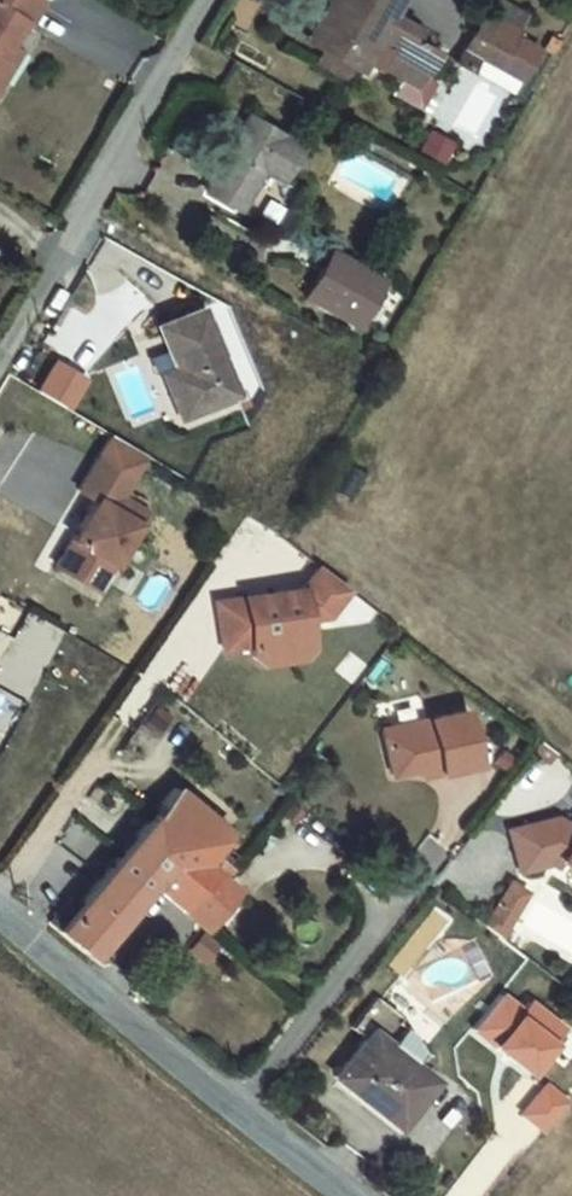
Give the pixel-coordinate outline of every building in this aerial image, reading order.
[(18,31),(34,3),(28,0),(0,0),(0,20),(18,31)] [(336,0),(329,0),(319,20),(329,27),(301,75),(363,109),(367,101),(382,110),(373,127),(395,140),(413,106),(405,101),(416,76),(390,61),(393,55),(379,47),(388,29),(336,0)] [(0,20),(0,62),(5,54),(10,57),(23,34),(18,31),(0,20)] [(499,85),(509,66),(468,42),(456,61),(478,73),(499,85)] [(457,102),(478,73),(456,61),(436,88),(457,102)] [(211,141),(172,214),(240,249),(263,209),(245,198),(261,166),(211,141)] [(366,317),(314,291),(293,330),(343,359),(366,317)] [(212,426),(180,345),(140,362),(155,401),(142,406),(158,447),(212,426)] [(74,530),(33,596),(60,612),(76,586),(89,594),(122,542),(98,527),(124,485),(92,465),(57,520),(74,530)] [(208,680),(234,676),(236,688),(246,695),(270,692),(278,682),(275,665),(292,662),(290,652),(311,649),(332,621),(303,599),(288,618),(200,631),(208,680)] [(292,662),(275,665),(278,682),(270,692),(287,689),(294,679),(292,662)] [(450,743),(368,762),(379,808),(407,801),(424,797),(426,805),(462,796),(450,743)] [(424,797),(407,801),(408,809),(426,805),(424,797)] [(54,921),(32,950),(71,981),(128,910),(185,954),(217,913),(203,902),(211,892),(191,876),(207,855),(154,812),(61,927),(54,921)] [(512,905),(542,897),(548,901),(552,895),(571,907),(571,859),(569,864),(549,852),(501,864),(512,905)] [(476,959),(490,970),(517,926),(502,917),(476,959)] [(503,982),(462,1027),(515,1074),(555,1029),(503,982)] [(381,1155),(416,1112),(397,1098),(408,1082),(395,1071),(400,1066),(386,1054),(389,1049),(359,1028),(336,1060),(345,1068),(316,1106),(381,1155)] [(535,1132),(562,1097),(537,1078),(511,1114),(535,1132)]
